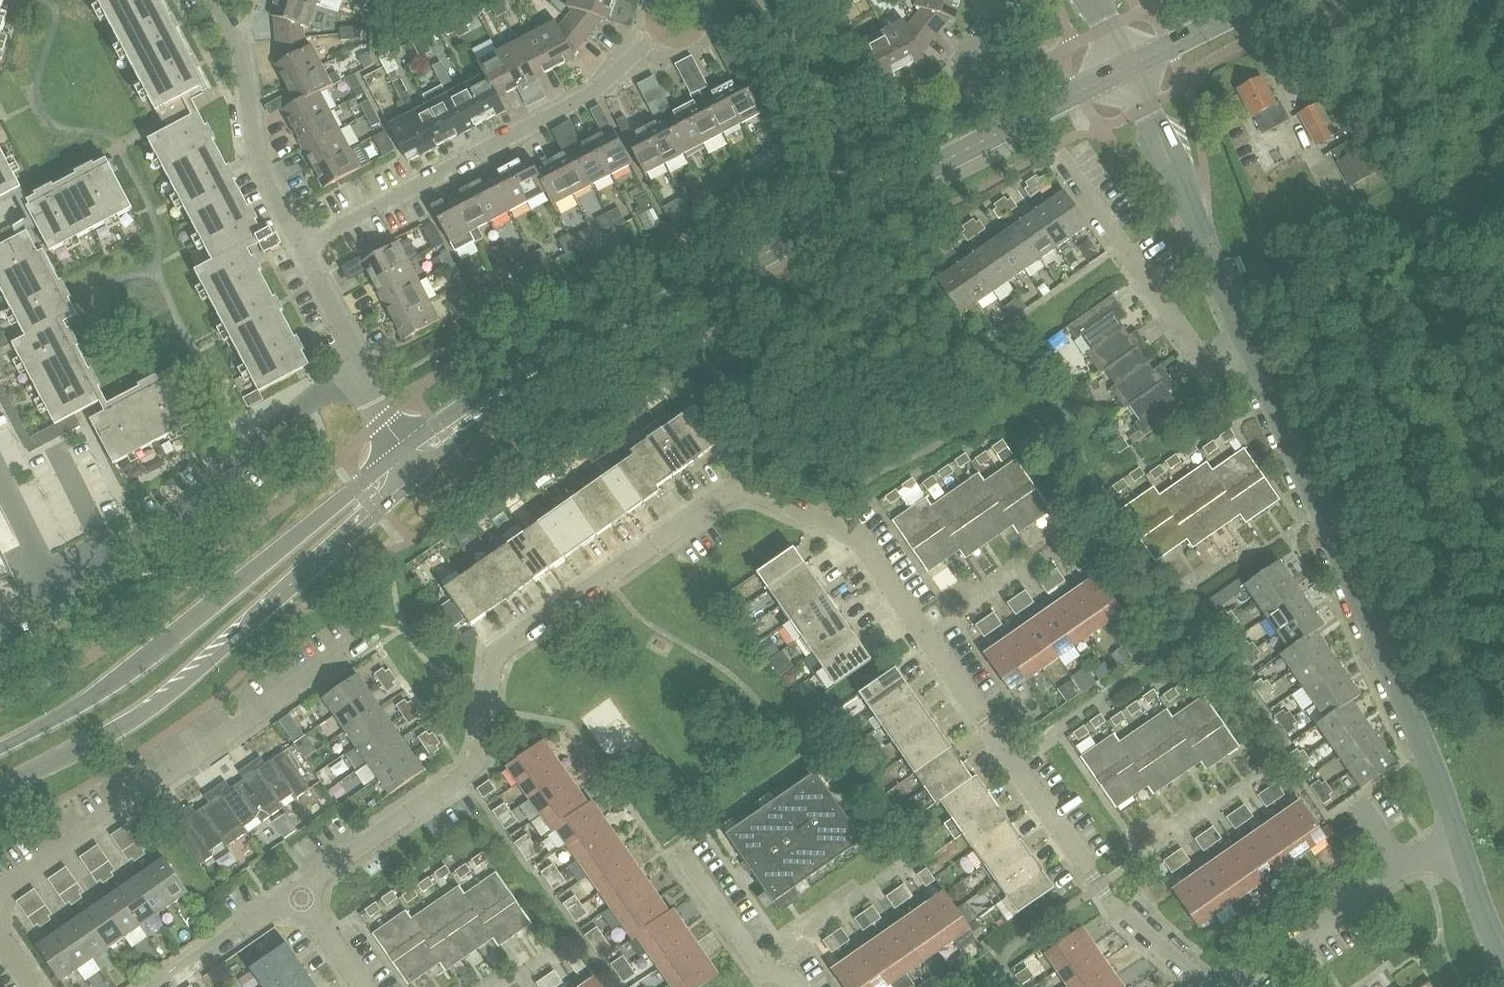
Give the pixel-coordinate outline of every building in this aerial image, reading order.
[(104,15),(105,16),(115,36),(125,53),(135,73),(146,94),(158,116),(158,117),(186,102),(195,119),(201,116),(200,114),(194,102),(205,96),(211,93),(201,74),(203,72),(200,66),(196,58),(194,59),(180,33),(182,32),(181,29),(178,23),(174,17),(172,18),(163,1),(163,0),(97,0),(104,15)] [(276,42),(305,40),(304,29),(309,31),(316,9),(286,0),(277,0),(271,18),(274,20),(276,42)] [(316,9),(319,0),(286,0),(316,9)] [(356,6),(364,8),(366,0),(357,0),(356,6)] [(493,12),(504,6),(500,0),(493,0),(488,3),(493,12)] [(614,1),(612,0),(570,0),(567,8),(573,11),(566,20),(588,39),(604,21),(607,22),(614,1)] [(915,20),(936,38),(951,21),(954,22),(961,0),(918,0),(915,9),(921,11),(915,20)] [(508,14),(504,6),(493,12),(497,20),(508,14)] [(330,14),(329,18),(340,22),(342,17),(330,14)] [(448,35),(454,32),(465,26),(461,18),(444,26),(448,35)] [(574,56),(588,39),(566,20),(560,28),(557,23),(536,34),(555,70),(576,59),(574,56)] [(905,23),(884,34),(904,70),(925,59),(922,55),(936,38),(915,20),(908,29),(905,23)] [(470,35),(465,26),(454,32),(459,40),(470,35)] [(349,30),(350,42),(359,42),(358,29),(349,30)] [(350,42),(349,30),(339,30),(340,43),(350,42)] [(536,80),(555,70),(536,34),(517,44),(536,80)] [(904,70),(884,34),(864,44),(883,81),(904,70)] [(411,44),(416,52),(426,47),(422,38),(411,44)] [(307,51),(305,40),(276,42),(279,66),(276,67),(286,87),(322,68),(312,48),(307,51)] [(497,54),(516,90),(536,80),(517,44),(497,54)] [(431,55),(426,47),(416,52),(420,61),(431,55)] [(500,99),(516,90),(497,54),(478,64),(486,77),(498,100),(500,99)] [(365,71),(373,67),(367,55),(359,60),(365,71)] [(384,70),(394,64),(390,55),(379,60),(384,70)] [(734,61),(726,65),(733,77),(741,72),(734,61)] [(388,78),(399,72),(394,64),(384,70),(388,78)] [(286,87),(295,105),(296,107),(320,93),(321,94),(332,88),(331,85),(341,80),(337,72),(327,77),(322,68),(286,87)] [(357,97),(358,98),(365,95),(362,88),(355,76),(348,80),(353,92),(354,92),(356,97),(357,97)] [(506,113),(500,99),(498,100),(486,77),(467,87),(486,123),(506,113)] [(703,77),(695,82),(701,94),(709,89),(703,77)] [(1255,116),(1264,133),(1289,120),(1279,101),(1276,103),(1262,77),(1239,89),(1253,117),(1255,116)] [(744,78),(723,89),(742,126),(763,115),(744,78)] [(695,82),(687,86),(693,98),(701,94),(695,82)] [(486,123),(467,87),(447,98),(466,134),(486,123)] [(466,134),(447,98),(442,88),(423,98),(428,108),(447,144),(466,134)] [(723,89),(704,99),(723,136),(742,126),(723,89)] [(321,94),(320,93),(296,107),(295,105),(283,111),(294,132),(330,113),(321,94)] [(375,113),(369,102),(365,95),(358,98),(362,106),(361,107),(367,118),(375,113)] [(1317,147),(1339,134),(1350,127),(1331,95),(1297,114),(1317,147)] [(664,98),(656,102),(662,114),(670,109),(664,98)] [(723,136),(704,99),(684,109),(703,146),(723,136)] [(409,100),(402,104),(406,112),(414,108),(409,100)] [(662,114),(656,102),(648,106),(654,118),(662,114)] [(428,154),(447,144),(428,108),(409,118),(428,154)] [(684,109),(665,119),(684,156),(703,146),(684,109)] [(294,132),(304,151),(340,132),(330,113),(294,132)] [(381,124),(375,113),(367,118),(372,129),(381,124)] [(257,390),(243,398),(246,404),(248,408),(262,400),(260,396),(305,373),(303,370),(310,366),(303,353),(306,351),(300,341),(298,337),(296,338),(282,312),(284,310),(280,302),(277,297),(275,298),(274,298),(260,272),(261,272),(263,271),(262,268),(256,257),(253,258),(249,251),(260,245),(267,258),(282,250),(273,232),(265,237),(257,222),(260,221),(252,206),(249,208),(235,181),(238,180),(235,174),(230,166),(228,168),(213,141),(214,140),(217,139),(209,125),(207,127),(201,116),(195,119),(163,136),(158,138),(149,143),(169,181),(170,183),(181,203),(213,265),(209,267),(198,273),(196,274),(217,314),(217,315),(257,390)] [(408,164),(428,154),(409,118),(389,128),(408,164)] [(626,118),(617,122),(623,134),(631,130),(626,118)] [(665,119),(646,129),(665,166),(684,156),(665,119)] [(646,129),(626,140),(645,176),(665,166),(646,129)] [(614,130),(594,141),(613,177),(633,166),(614,130)] [(304,151),(314,170),(350,151),(340,132),(304,151)] [(381,152),(392,146),(385,132),(373,138),(381,152)] [(1384,168),(1365,133),(1332,150),(1351,187),(1384,168)] [(574,151),(593,187),(613,177),(594,141),(574,151)] [(782,143),(771,149),(778,163),(789,158),(782,143)] [(16,197),(24,193),(21,189),(14,175),(7,163),(0,149),(0,206),(16,197)] [(324,190),(361,171),(350,151),(314,170),(324,190)] [(574,151),(555,161),(574,197),(593,187),(574,151)] [(530,157),(509,168),(528,204),(547,194),(548,194),(536,171),(537,171),(530,157)] [(105,160),(95,166),(94,164),(95,164),(95,163),(76,173),(76,174),(77,174),(78,175),(55,187),(54,186),(55,185),(54,184),(35,194),(36,195),(37,196),(28,201),(32,207),(27,210),(37,229),(51,255),(133,212),(105,160)] [(554,208),(574,197),(555,161),(537,171),(536,171),(548,194),(547,194),(554,208)] [(509,168),(490,178),(509,214),(528,204),(509,168)] [(1032,179),(1040,191),(1049,185),(1043,176),(1040,178),(1038,175),(1032,179)] [(509,214),(490,178),(471,189),(489,224),(509,214)] [(1031,198),(1040,191),(1032,179),(1026,183),(1028,186),(1024,189),(1031,198)] [(452,199),(470,234),(474,242),(484,237),(480,229),(489,224),(471,189),(452,199)] [(1074,237),(1089,226),(1065,192),(1050,202),(1074,237)] [(99,402),(101,401),(106,399),(100,388),(101,387),(102,387),(103,387),(93,368),(92,369),(90,370),(78,347),(80,346),(80,347),(81,346),(72,327),(70,328),(71,329),(69,330),(66,323),(79,316),(78,314),(70,299),(72,298),(72,299),(73,298),(63,280),(62,280),(63,281),(61,282),(34,231),(37,229),(27,210),(32,207),(28,201),(24,193),(16,197),(28,219),(13,227),(18,236),(17,237),(0,246),(0,287),(26,336),(12,343),(56,425),(75,415),(99,402)] [(636,212),(639,218),(655,210),(647,195),(637,201),(641,209),(636,212)] [(1000,201),(1008,213),(1017,207),(1011,199),(1008,201),(1005,197),(1000,201)] [(474,242),(470,234),(452,199),(432,209),(450,245),(451,244),(455,252),(474,242)] [(999,219),(1008,213),(1000,201),(995,205),(997,208),(994,211),(999,219)] [(1058,248),(1074,237),(1050,202),(1034,213),(1058,248)] [(608,215),(612,224),(616,231),(627,225),(623,218),(619,210),(608,215)] [(1058,248),(1034,213),(1018,225),(1042,259),(1058,248)] [(616,231),(612,224),(608,215),(597,221),(605,237),(616,231)] [(976,223),(974,220),(968,223),(977,236),(985,229),(980,221),(976,223)] [(968,242),(977,236),(968,223),(963,227),(965,230),(961,233),(968,242)] [(12,225),(0,232),(0,246),(17,237),(12,225)] [(433,225),(423,231),(433,251),(444,245),(433,225)] [(1002,236),(1026,270),(1042,259),(1018,225),(1002,236)] [(577,251),(569,236),(559,241),(567,256),(577,251)] [(1026,270),(1002,236),(986,247),(1010,282),(1026,270)] [(936,245),(945,257),(954,251),(948,243),(944,245),(942,241),(936,245)] [(599,243),(579,253),(586,266),(605,256),(599,243)] [(362,263),(372,283),(409,264),(398,244),(362,263)] [(936,263),(945,257),(936,245),(931,249),(933,252),(930,255),(936,263)] [(970,258),(994,293),(1010,282),(986,247),(970,258)] [(1088,260),(1099,253),(1095,247),(1084,255),(1088,260)] [(543,250),(531,256),(539,271),(551,265),(543,250)] [(440,258),(446,269),(454,265),(448,254),(440,258)] [(529,277),(539,271),(531,256),(521,261),(529,277)] [(994,293),(970,258),(954,269),(978,304),(994,293)] [(372,283),(382,302),(419,283),(409,264),(372,283)] [(454,265),(446,269),(452,280),(460,276),(454,265)] [(978,304),(954,269),(937,281),(961,315),(978,304)] [(504,270),(492,276),(500,291),(512,285),(504,270)] [(500,291),(492,276),(482,282),(490,297),(500,291)] [(382,302),(393,321),(429,302),(419,283),(382,302)] [(467,309),(475,305),(468,293),(460,297),(467,309)] [(1113,295),(1068,326),(1076,339),(1081,336),(1091,350),(1086,354),(1101,375),(1106,371),(1127,355),(1119,342),(1129,335),(1120,323),(1128,317),(1113,295)] [(429,302),(393,321),(403,342),(440,323),(429,302)] [(9,345),(0,329),(0,350),(9,345)] [(1127,355),(1106,371),(1115,385),(1111,388),(1126,410),(1130,407),(1152,390),(1143,378),(1155,371),(1145,357),(1152,352),(1137,330),(1129,335),(1119,342),(1127,355)] [(1144,437),(1182,411),(1169,392),(1177,388),(1162,366),(1155,371),(1143,378),(1152,390),(1130,407),(1139,420),(1135,423),(1144,437)] [(180,367),(174,370),(158,379),(157,377),(158,377),(157,376),(139,385),(139,386),(140,386),(141,388),(109,405),(106,399),(101,401),(99,402),(104,411),(90,419),(114,464),(196,421),(178,388),(188,382),(180,367)] [(56,425),(30,439),(0,382),(0,397),(4,404),(8,406),(7,410),(16,428),(20,429),(19,433),(28,450),(32,452),(39,448),(40,445),(43,446),(50,443),(51,439),(55,440),(61,437),(62,433),(66,434),(81,426),(75,415),(56,425)] [(638,402),(626,410),(632,420),(645,411),(638,402)] [(705,455),(721,444),(695,406),(678,418),(705,455)] [(663,429),(689,466),(705,455),(678,418),(663,429)] [(689,466),(663,429),(657,421),(641,432),(647,440),(673,477),(689,466)] [(1225,444),(1235,437),(1230,430),(1220,437),(1225,444)] [(673,477),(647,440),(630,451),(660,493),(657,488),(673,477)] [(1003,440),(992,447),(997,455),(1008,447),(1003,440)] [(1125,440),(1115,447),(1119,454),(1130,447),(1125,440)] [(576,441),(570,445),(577,455),(583,450),(576,441)] [(1183,450),(1188,457),(1199,449),(1194,442),(1183,450)] [(1208,457),(1219,449),(1214,442),(1203,449),(1208,457)] [(1229,460),(1265,511),(1270,507),(1268,505),(1278,497),(1244,449),(1229,460)] [(633,456),(618,467),(644,504),(660,493),(630,451),(630,452),(633,456)] [(986,451),(976,458),(981,466),(991,459),(986,451)] [(966,453),(955,460),(960,468),(971,460),(966,453)] [(1172,469),(1174,467),(1182,461),(1177,454),(1166,462),(1172,469)] [(557,460),(549,466),(557,478),(567,472),(558,459),(557,460)] [(1016,459),(999,471),(1035,523),(1052,511),(1016,459)] [(1262,513),(1265,511),(1229,460),(1213,471),(1208,463),(1206,464),(1248,523),(1253,519),(1251,516),(1260,510),(1262,513)] [(543,461),(528,472),(534,480),(538,487),(554,476),(544,462),(543,461)] [(1191,474),(1228,524),(1232,521),(1231,519),(1240,513),(1247,523),(1248,523),(1206,464),(1191,474)] [(949,465),(938,472),(943,480),(954,472),(949,465)] [(1167,473),(1161,465),(1150,473),(1156,480),(1167,473)] [(644,504),(618,467),(602,478),(628,515),(644,504)] [(1134,482),(1145,474),(1140,468),(1130,475),(1134,482)] [(978,474),(1019,534),(1035,523),(999,471),(984,482),(978,474)] [(961,485),(997,537),(1012,526),(1018,535),(1019,534),(978,474),(961,485)] [(1225,526),(1228,524),(1191,474),(1176,485),(1213,535),(1217,533),(1215,530),(1224,524),(1225,526)] [(934,475),(922,483),(928,491),(939,483),(934,475)] [(602,478),(586,489),(612,526),(628,515),(602,478)] [(918,485),(913,478),(902,485),(907,492),(918,485)] [(1118,493),(1129,486),(1124,479),(1113,486),(1118,493)] [(961,485),(946,496),(982,547),(997,537),(961,485)] [(1154,487),(1153,488),(1195,548),(1200,544),(1199,542),(1208,535),(1209,538),(1213,535),(1176,485),(1160,496),(1154,487)] [(1194,548),(1195,548),(1153,488),(1138,499),(1175,549),(1179,546),(1177,543),(1186,537),(1194,548)] [(586,489),(570,500),(597,537),(612,526),(586,489)] [(886,497),(891,504),(901,496),(896,489),(886,497)] [(965,559),(982,547),(946,496),(931,506),(930,507),(960,549),(959,551),(965,559)] [(926,498),(909,510),(945,561),(959,551),(960,549),(930,507),(931,506),(926,498)] [(1172,550),(1175,549),(1138,499),(1121,511),(1156,561),(1163,556),(1162,554),(1170,548),(1172,550)] [(555,511),(581,548),(597,537),(570,500),(555,511)] [(927,573),(945,561),(909,510),(892,521),(927,573)] [(539,522),(565,559),(581,548),(555,511),(539,522)] [(523,533),(549,570),(565,559),(539,522),(523,533)] [(549,570),(523,533),(518,525),(502,536),(507,544),(534,581),(549,570)] [(507,544),(492,555),(518,592),(534,581),(507,544)] [(768,591),(805,565),(793,548),(757,574),(768,591)] [(12,575),(2,554),(0,551),(0,581),(12,575)] [(1070,559),(1079,572),(1088,565),(1080,553),(1070,559)] [(476,566),(502,603),(518,592),(492,555),(476,566)] [(1280,561),(1245,585),(1256,600),(1291,576),(1280,561)] [(768,591),(780,607),(816,581),(805,565),(768,591)] [(502,603),(476,566),(460,577),(486,614),(502,603)] [(1056,587),(1065,581),(1057,569),(1048,575),(1056,587)] [(1047,594),(1056,587),(1048,575),(1039,581),(1047,594)] [(1081,587),(1107,625),(1123,614),(1097,576),(1081,587)] [(1256,600),(1267,616),(1302,592),(1291,576),(1256,600)] [(443,588),(455,605),(470,626),(486,614),(460,577),(443,588)] [(791,622),(827,596),(816,581),(780,607),(791,622)] [(1081,587),(1073,593),(1065,598),(1091,636),(1107,625),(1081,587)] [(1016,597),(1025,609),(1034,603),(1025,591),(1016,597)] [(1278,633),(1313,608),(1302,592),(1267,616),(1278,633)] [(791,622),(802,638),(838,612),(827,596),(791,622)] [(1015,616),(1025,609),(1016,597),(1007,603),(1015,616)] [(1075,647),(1091,636),(1065,598),(1049,610),(1075,647)] [(1237,608),(1232,611),(1235,616),(1240,613),(1237,608)] [(1278,633),(1290,649),(1291,648),(1316,630),(1317,632),(1326,627),(1313,608),(1278,633)] [(1033,621),(1059,658),(1075,647),(1049,610),(1033,621)] [(1216,616),(1223,625),(1235,617),(1235,616),(1232,611),(1228,614),(1225,610),(1216,616)] [(813,654),(849,628),(838,612),(802,638),(813,654)] [(1002,625),(993,613),(984,619),(993,632),(1002,625)] [(1223,625),(1229,635),(1238,629),(1236,625),(1239,622),(1235,617),(1223,625)] [(993,632),(984,619),(975,626),(983,638),(993,632)] [(1017,632),(1043,670),(1059,658),(1033,621),(1017,632)] [(813,654),(824,670),(861,644),(849,628),(813,654)] [(472,630),(460,639),(470,654),(477,635),(473,629),(472,630)] [(1291,648),(1290,649),(1281,655),(1292,671),(1327,647),(1317,632),(1316,630),(1291,648)] [(1043,670),(1017,632),(1001,643),(1027,681),(1043,670)] [(771,638),(769,640),(762,644),(772,658),(780,652),(771,638)] [(1238,648),(1244,657),(1257,648),(1253,642),(1249,645),(1247,642),(1238,648)] [(1010,692),(1013,690),(1027,681),(1001,643),(984,655),(1010,692)] [(824,670),(836,686),(872,660),(861,644),(824,670)] [(1123,647),(1112,655),(1119,666),(1130,658),(1123,648),(1123,647)] [(1292,671),(1303,687),(1338,663),(1327,647),(1292,671)] [(1257,648),(1244,657),(1250,666),(1260,659),(1258,656),(1261,654),(1257,648)] [(1338,663),(1303,687),(1314,703),(1348,677),(1338,663)] [(859,693),(871,710),(908,684),(896,667),(859,693)] [(1085,667),(1071,676),(1082,691),(1096,682),(1085,667)] [(794,668),(785,675),(792,685),(797,681),(798,674),(794,668)] [(376,674),(381,683),(393,675),(390,669),(386,671),(384,669),(376,674)] [(323,698),(334,714),(368,691),(357,675),(323,698)] [(397,680),(393,675),(381,683),(387,692),(396,686),(393,683),(397,680)] [(1185,691),(1196,683),(1191,676),(1180,683),(1185,691)] [(1317,724),(1317,725),(1360,695),(1348,677),(1314,703),(1325,719),(1317,724)] [(1073,679),(1059,689),(1067,701),(1080,692),(1073,679)] [(1252,685),(1259,696),(1272,686),(1268,680),(1264,682),(1262,679),(1252,685)] [(919,700),(908,684),(871,710),(882,726),(919,700)] [(1272,686),(1259,696),(1265,703),(1275,697),(1272,693),(1275,691),(1272,686)] [(1179,695),(1174,687),(1164,695),(1169,702),(1179,695)] [(1153,688),(1142,696),(1147,703),(1158,696),(1153,688)] [(334,714),(345,730),(379,707),(368,691),(334,714)] [(1317,725),(1328,740),(1363,717),(1353,701),(1361,696),(1360,695),(1317,725)] [(1241,747),(1205,696),(1188,708),(1224,759),(1241,747)] [(396,705),(402,714),(415,706),(411,701),(408,703),(405,699),(396,705)] [(930,715),(919,700),(882,726),(893,741),(930,715)] [(1141,707),(1136,700),(1126,707),(1131,714),(1141,707)] [(416,714),(419,712),(415,706),(402,714),(408,724),(418,717),(416,714)] [(345,730),(356,746),(391,723),(379,707),(345,730)] [(1188,708),(1174,718),(1173,719),(1202,761),(1201,762),(1207,771),(1224,759),(1188,708)] [(1168,709),(1151,721),(1187,772),(1201,762),(1202,761),(1173,719),(1174,718),(1168,709)] [(1274,717),(1281,726),(1294,717),(1290,712),(1287,714),(1284,710),(1274,717)] [(1121,711),(1110,718),(1115,725),(1126,718),(1121,711)] [(1094,728),(1105,721),(1100,714),(1089,721),(1094,728)] [(930,715),(893,741),(904,757),(941,731),(930,715)] [(1297,722),(1294,717),(1281,726),(1287,735),(1297,729),(1294,725),(1297,722)] [(1328,740),(1339,756),(1374,732),(1363,717),(1328,740)] [(1171,784),(1187,772),(1151,721),(1135,732),(1171,784)] [(356,746),(368,763),(402,739),(391,723),(356,746)] [(1088,733),(1083,725),(1073,733),(1078,740),(1088,733)] [(418,737),(425,747),(437,738),(434,733),(430,736),(427,731),(418,737)] [(952,747),(941,731),(904,757),(909,764),(904,768),(910,776),(915,773),(952,747)] [(1114,733),(1113,734),(1155,795),(1171,784),(1135,732),(1121,742),(1114,733)] [(1339,756),(1350,773),(1385,748),(1374,732),(1339,756)] [(1155,795),(1113,734),(1097,745),(1133,797),(1148,787),(1154,796),(1155,795)] [(441,743),(437,738),(425,747),(431,756),(440,750),(437,746),(441,743)] [(413,755),(402,739),(368,763),(369,764),(356,773),(365,786),(378,777),(379,779),(413,755)] [(556,758),(544,742),(507,768),(518,784),(556,758)] [(1116,808),(1133,797),(1097,745),(1080,757),(1116,808)] [(952,747),(915,773),(910,776),(910,777),(907,779),(917,794),(926,789),(963,763),(952,747)] [(1385,748),(1350,773),(1362,789),(1385,774),(1397,765),(1385,748)] [(1300,753),(1297,749),(1289,755),(1295,764),(1307,755),(1303,750),(1300,753)] [(240,771),(245,778),(254,790),(266,782),(280,802),(294,793),(297,798),(311,788),(284,750),(266,763),(262,756),(240,771)] [(379,779),(390,795),(424,771),(413,755),(379,779)] [(1307,755),(1295,764),(1301,773),(1310,767),(1307,764),(1311,761),(1307,755)] [(518,784),(530,800),(567,774),(556,758),(518,784)] [(975,780),(974,779),(963,763),(926,789),(938,806),(975,780)] [(773,802),(761,810),(739,825),(727,834),(726,834),(745,862),(753,874),(764,890),(773,902),(781,913),(802,899),(795,888),(807,880),(836,860),(854,848),(864,841),(825,785),(817,773),(816,772),(773,802)] [(530,800),(541,816),(578,790),(567,774),(530,800)] [(941,804),(952,819),(990,793),(978,776),(974,779),(975,780),(938,806),(941,804)] [(283,808),(280,802),(266,782),(254,790),(245,778),(232,787),(226,780),(204,795),(209,803),(218,815),(230,806),(244,827),(259,817),(262,822),(283,808)] [(489,781),(477,790),(484,799),(496,791),(489,781)] [(1311,786),(1317,796),(1329,787),(1325,781),(1321,784),(1319,781),(1311,786)] [(1268,788),(1276,800),(1285,794),(1277,782),(1268,788)] [(1317,796),(1323,805),(1332,799),(1329,795),(1333,793),(1329,787),(1317,796)] [(1259,794),(1267,807),(1276,800),(1268,788),(1259,794)] [(578,790),(541,816),(552,832),(594,803),(593,802),(588,805),(578,790)] [(1001,809),(990,793),(952,819),(963,835),(1001,809)] [(1311,849),(1328,838),(1301,800),(1285,811),(1311,849)] [(169,819),(186,844),(200,864),(213,856),(210,851),(224,841),(227,846),(248,832),(244,827),(230,806),(218,815),(209,803),(197,812),(191,804),(169,819)] [(556,830),(566,845),(605,819),(594,803),(552,832),(552,833),(556,830)] [(499,821),(511,813),(505,804),(493,812),(499,821)] [(1245,804),(1236,810),(1245,822),(1254,816),(1245,804)] [(974,851),(1012,824),(1001,809),(963,835),(974,851)] [(1236,828),(1245,822),(1236,810),(1227,816),(1236,828)] [(1269,822),(1295,860),(1311,849),(1285,811),(1269,822)] [(511,813),(499,821),(505,830),(518,822),(511,813)] [(286,814),(273,822),(285,839),(298,830),(286,814)] [(605,819),(566,845),(577,861),(616,834),(605,819)] [(1295,860),(1269,822),(1253,833),(1279,871),(1295,860)] [(1023,840),(1012,824),(974,851),(985,867),(1023,840)] [(1204,832),(1213,844),(1222,838),(1213,826),(1204,832)] [(1204,832),(1195,838),(1204,851),(1213,844),(1204,832)] [(1237,845),(1263,882),(1279,871),(1253,833),(1237,845)] [(577,861),(589,877),(627,850),(616,834),(577,861)] [(521,853),(533,844),(527,835),(515,844),(521,853)] [(132,845),(141,857),(146,854),(143,850),(147,848),(141,839),(132,845)] [(1034,856),(1023,840),(985,867),(996,882),(1034,856)] [(533,844),(521,853),(527,862),(539,853),(533,844)] [(141,857),(132,845),(123,852),(129,860),(132,858),(135,861),(141,857)] [(1221,856),(1247,893),(1263,882),(1237,845),(1221,856)] [(1182,848),(1173,854),(1181,866),(1190,860),(1182,848)] [(627,850),(589,877),(600,893),(638,866),(627,850)] [(483,853),(473,860),(472,860),(477,868),(488,860),(483,853)] [(1172,873),(1181,866),(1173,854),(1163,860),(1172,873)] [(1034,856),(996,882),(1007,898),(1045,872),(1034,856)] [(1247,893),(1221,856),(1205,867),(1231,905),(1247,893)] [(149,869),(173,903),(189,892),(165,858),(149,869)] [(101,867),(110,879),(114,876),(112,872),(115,870),(109,861),(101,867)] [(548,881),(561,873),(554,863),(542,872),(548,881)] [(466,865),(455,872),(460,879),(471,872),(466,865)] [(445,866),(435,873),(440,881),(450,874),(445,866)] [(600,893),(609,907),(648,881),(638,866),(600,893)] [(110,879),(101,867),(91,874),(97,882),(101,880),(104,883),(110,879)] [(1215,916),(1231,905),(1205,867),(1189,878),(1215,916)] [(927,868),(918,875),(926,887),(936,880),(927,868)] [(149,869),(134,880),(157,914),(173,903),(149,869)] [(532,923),(496,871),(480,883),(515,934),(532,923)] [(1056,888),(1045,872),(1007,898),(1019,915),(1056,888)] [(567,882),(561,873),(548,881),(554,890),(567,882)] [(428,878),(418,885),(423,893),(434,885),(428,878)] [(1215,916),(1189,878),(1173,890),(1199,927),(1215,916)] [(134,880),(118,891),(142,925),(157,914),(134,880)] [(609,907),(622,924),(660,897),(648,881),(609,907)] [(70,889),(78,901),(83,898),(80,894),(84,892),(78,883),(70,889)] [(499,946),(515,934),(480,883),(465,893),(464,894),(494,937),(493,938),(499,946)] [(913,896),(905,884),(896,890),(904,902),(913,896)] [(443,896),(478,948),(493,938),(494,937),(464,894),(465,893),(459,885),(443,896)] [(78,901),(70,889),(60,896),(66,904),(69,901),(72,905),(78,901)] [(413,889),(402,896),(407,904),(418,896),(413,889)] [(887,896),(895,908),(904,902),(896,890),(887,896)] [(102,902),(126,936),(142,925),(118,891),(102,902)] [(392,891),(382,899),(387,906),(397,898),(392,891)] [(929,903),(955,940),(971,928),(945,891),(929,903)] [(576,895),(563,904),(570,913),(583,904),(576,895)] [(462,960),(478,948),(443,896),(427,907),(462,960)] [(632,940),(675,911),(674,909),(670,912),(660,897),(622,924),(632,940)] [(102,902),(86,913),(110,947),(126,936),(102,902)] [(381,910),(376,902),(365,910),(370,917),(381,910)] [(913,914),(939,951),(955,940),(929,903),(913,914)] [(570,913),(576,922),(588,913),(583,904),(570,913)] [(46,905),(37,912),(46,924),(51,920),(48,916),(52,913),(46,905)] [(882,918),(873,906),(864,912),(873,924),(882,918)] [(427,907),(411,918),(411,919),(441,962),(439,963),(445,971),(462,960),(427,907)] [(425,974),(439,963),(441,962),(411,919),(411,918),(406,910),(389,922),(425,974)] [(637,938),(648,952),(685,926),(675,911),(632,940),(633,941),(637,938)] [(46,924),(37,912),(28,918),(34,926),(38,923),(40,927),(46,924)] [(864,912),(857,917),(855,918),(864,930),(873,924),(864,912)] [(94,958),(110,947),(86,913),(70,924),(94,958)] [(897,925),(923,962),(939,951),(913,914),(897,925)] [(975,919),(969,923),(974,932),(981,927),(975,919)] [(408,985),(425,974),(389,922),(372,934),(408,985)] [(70,924),(54,935),(78,969),(94,958),(70,924)] [(881,936),(907,973),(923,962),(897,925),(881,936)] [(598,926),(585,935),(592,945),(604,936),(598,926)] [(648,952),(659,968),(696,942),(685,926),(648,952)] [(1046,954),(1057,970),(1095,944),(1084,927),(1046,954)] [(833,934),(841,946),(850,940),(842,928),(833,934)] [(841,946),(833,934),(824,941),(832,952),(841,946)] [(61,981),(78,969),(54,935),(37,947),(61,981)] [(592,945),(597,953),(610,945),(604,936),(592,945)] [(865,947),(891,984),(893,986),(914,986),(916,986),(907,973),(881,936),(865,947)] [(659,968),(670,984),(708,958),(696,942),(659,968)] [(249,969),(261,986),(298,960),(287,943),(249,969)] [(1106,960),(1095,944),(1057,970),(1068,986),(1106,960)] [(869,986),(887,986),(891,984),(865,947),(849,959),(869,986)] [(568,961),(577,974),(586,967),(578,955),(568,961)] [(617,974),(630,966),(623,956),(610,964),(617,974)] [(672,986),(702,986),(719,975),(708,958),(670,984),(672,986)] [(849,959),(832,970),(844,986),(869,986),(849,959)] [(298,960),(261,986),(262,986),(294,986),(309,976),(298,960)] [(1068,986),(1069,986),(1101,986),(1117,976),(1106,960),(1068,986)] [(636,974),(630,966),(617,974),(623,983),(636,974)] [(1015,975),(1022,984),(1034,976),(1027,966),(1015,975)] [(134,971),(127,976),(132,983),(139,978),(134,971)] [(555,971),(546,977),(553,986),(557,986),(563,983),(555,971)] [(309,976),(294,986),(317,986),(309,976)] [(1117,976),(1101,986),(1125,986),(1117,976)] [(546,977),(537,983),(539,986),(553,986),(546,977)] [(582,986),(601,986),(595,978),(582,986)]
